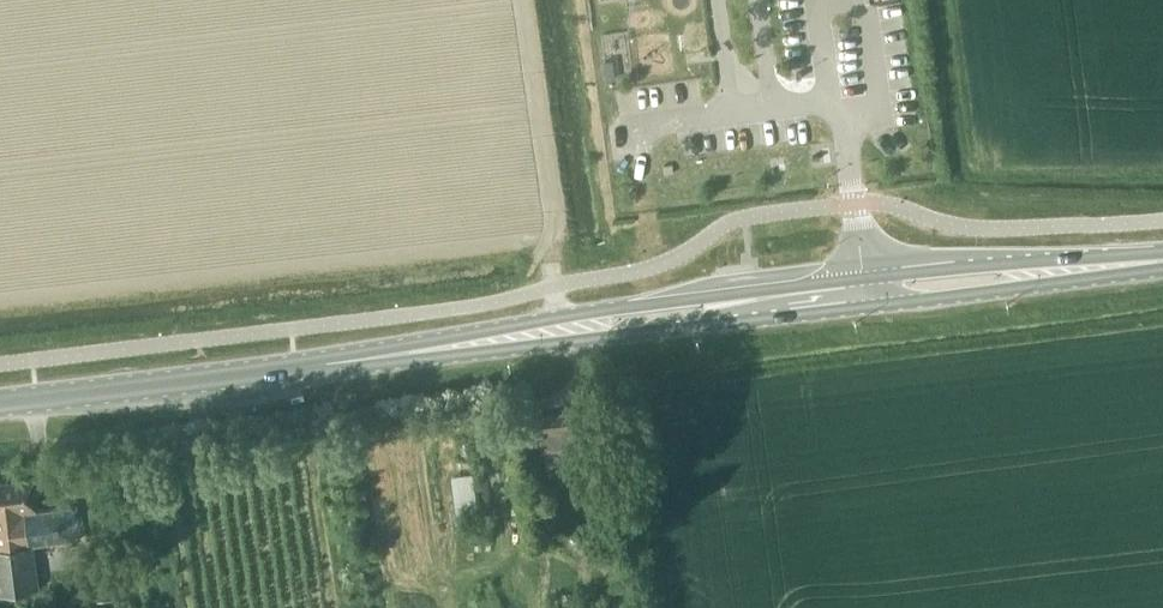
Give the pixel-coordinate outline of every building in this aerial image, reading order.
[(38,509),(34,478),(0,482),(0,592),(39,588),(34,544),(81,539),(77,505),(38,509)]
